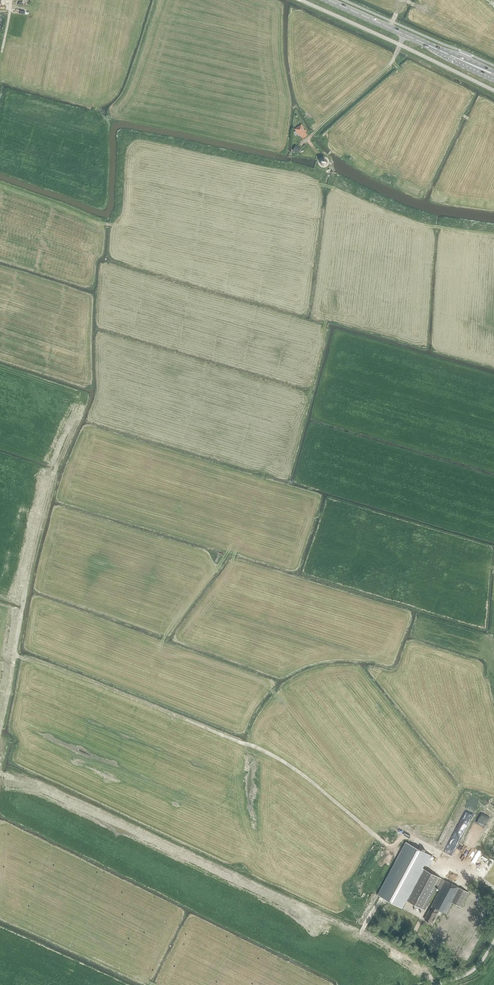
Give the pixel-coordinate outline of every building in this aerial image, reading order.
[(301,124),(295,129),(298,134),(299,134),(303,138),(306,135),(305,133),(306,131),(301,124)] [(431,855),(406,842),(378,895),(401,908),(405,900),(412,887),(410,886),(413,881),(414,882),(422,868),(424,869),(426,865),(429,866),(432,860),(429,858),(431,855)] [(437,886),(440,888),(445,880),(441,879),(424,869),(422,868),(414,882),(413,881),(410,886),(412,887),(405,900),(424,910),(437,886)] [(445,880),(424,919),(432,923),(439,910),(446,914),(452,902),(461,906),(468,893),(445,880)]
